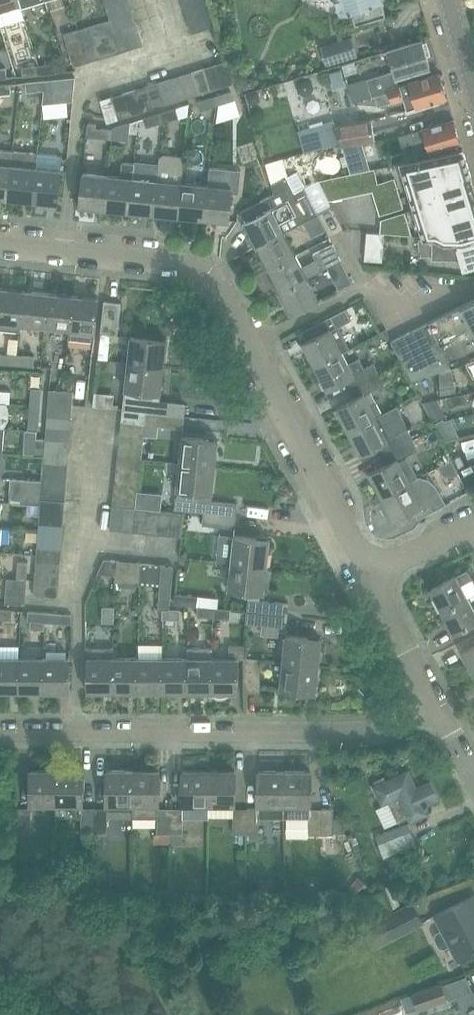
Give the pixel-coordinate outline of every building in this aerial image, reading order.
[(22,6),(20,0),(0,0),(0,13),(22,6)] [(110,16),(134,9),(131,0),(121,0),(107,5),(110,16)] [(209,0),(181,0),(186,15),(211,7),(209,0)] [(341,14),(355,10),(358,24),(387,15),(383,2),(383,0),(336,0),(341,14)] [(217,25),(211,7),(186,15),(192,33),(217,25)] [(111,19),(114,28),(125,24),(137,20),(134,9),(110,16),(111,19)] [(91,35),(98,58),(109,54),(102,31),(114,28),(111,19),(80,29),(83,37),(91,35)] [(137,20),(125,24),(132,47),(144,43),(137,20)] [(125,24),(114,28),(121,51),(132,47),(125,24)] [(114,28),(102,31),(109,54),(121,51),(114,28)] [(86,62),(98,58),(91,35),(83,37),(80,29),(64,33),(67,42),(79,39),(86,62)] [(320,47),(325,64),(357,54),(352,37),(320,47)] [(86,62),(79,39),(67,42),(75,65),(86,62)] [(354,102),(374,96),(374,95),(388,91),(387,88),(398,85),(396,77),(430,67),(422,40),(388,50),(389,53),(379,56),(385,74),(349,85),(354,102)] [(227,60),(215,63),(222,86),(234,83),(227,60)] [(55,63),(39,65),(40,74),(56,73),(55,63)] [(215,63),(203,67),(210,90),(222,86),(215,63)] [(40,74),(39,65),(22,67),(23,76),(40,74)] [(203,67),(191,70),(198,93),(210,90),(203,67)] [(191,70),(181,74),(187,97),(198,93),(191,70)] [(374,95),(374,96),(377,107),(403,99),(406,110),(448,98),(440,73),(398,85),(387,88),(388,91),(374,95)] [(181,74),(170,77),(177,100),(187,97),(181,74)] [(43,80),(44,89),(48,88),(46,102),(76,100),(78,76),(43,80)] [(170,77),(158,81),(165,104),(177,100),(170,77)] [(27,91),(44,89),(43,80),(27,82),(27,91)] [(158,81),(146,84),(153,107),(165,104),(158,81)] [(0,85),(0,94),(11,93),(10,84),(0,85)] [(146,84),(135,88),(142,111),(153,107),(146,84)] [(135,88),(124,91),(131,114),(142,111),(135,88)] [(124,91),(112,95),(119,118),(131,114),(124,91)] [(214,96),(216,104),(218,104),(223,121),(239,116),(231,91),(214,96)] [(119,118),(112,95),(101,98),(108,121),(119,118)] [(201,109),(216,104),(214,96),(199,101),(201,109)] [(175,108),(158,113),(161,122),(178,117),(175,108)] [(161,122),(158,113),(143,117),(146,126),(161,122)] [(371,119),(336,125),(340,140),(342,145),(375,140),(371,119)] [(112,127),(112,137),(128,139),(129,132),(138,133),(140,120),(130,122),(130,121),(112,127)] [(461,143),(454,120),(400,136),(402,146),(426,139),(430,152),(461,143)] [(86,134),(112,137),(112,128),(97,127),(97,122),(88,121),(86,134)] [(340,140),(336,125),(335,121),(300,131),(306,150),(316,147),(340,140)] [(7,199),(12,151),(0,149),(0,198),(7,199)] [(307,149),(299,152),(306,178),(324,174),(319,158),(310,160),(307,149)] [(428,239),(435,239),(444,243),(465,244),(473,241),(473,188),(473,186),(473,184),(471,179),(472,178),(463,149),(405,162),(410,179),(411,179),(411,177),(415,176),(421,194),(417,196),(416,193),(414,194),(419,209),(420,208),(420,206),(424,204),(431,226),(426,227),(425,225),(424,225),(428,239)] [(7,199),(32,202),(37,153),(12,151),(7,199)] [(37,153),(32,202),(58,204),(63,156),(37,153)] [(159,160),(157,179),(153,214),(179,217),(183,182),(185,158),(164,156),(159,160)] [(104,209),(128,211),(132,176),(133,163),(122,162),(120,175),(107,174),(104,209)] [(205,184),(202,219),(229,222),(232,193),(239,193),(241,170),(210,167),(208,184),(205,184)] [(329,200),(373,192),(380,215),(404,208),(395,178),(378,183),(375,169),(350,174),(319,180),(329,200)] [(80,206),(104,209),(107,174),(83,171),(80,206)] [(157,179),(132,176),(128,211),(153,214),(157,179)] [(245,223),(256,245),(284,231),(285,232),(309,219),(317,214),(307,195),(297,200),(286,177),(271,185),(274,194),(240,212),(246,223),(245,223)] [(205,184),(183,182),(179,217),(202,219),(205,184)] [(380,233),(385,233),(412,236),(405,212),(381,219),(380,233)] [(324,227),(317,214),(309,219),(316,231),(324,227)] [(256,245),(268,268),(296,254),(285,232),(284,231),(256,245)] [(380,233),(367,232),(366,246),(384,248),(385,233),(380,233)] [(428,239),(420,239),(419,255),(433,256),(433,259),(460,261),(463,271),(473,267),(473,241),(465,244),(444,243),(435,239),(428,239)] [(321,270),(328,267),(341,260),(332,243),(313,254),(317,261),(321,270)] [(268,268),(280,291),(308,276),(321,270),(317,261),(304,268),(296,254),(268,268)] [(341,260),(328,267),(339,289),(352,282),(341,260)] [(308,276),(280,291),(292,314),(320,300),(308,276)] [(21,324),(25,290),(0,288),(0,289),(0,329),(20,331),(21,324)] [(21,324),(47,327),(51,293),(25,290),(21,324)] [(47,327),(71,330),(75,296),(51,293),(47,327)] [(75,296),(71,330),(70,339),(94,342),(99,298),(75,296)] [(391,341),(411,380),(457,365),(473,356),(473,300),(391,341)] [(105,301),(101,333),(99,359),(109,360),(112,334),(117,335),(121,303),(105,301)] [(346,309),(319,323),(302,332),(306,341),(303,343),(315,365),(342,351),(349,347),(338,326),(351,319),(346,309)] [(131,336),(128,363),(164,367),(167,341),(131,336)] [(348,363),(342,351),(315,365),(327,390),(346,380),(350,388),(379,373),(373,362),(364,367),(359,357),(348,363)] [(18,365),(19,355),(0,354),(0,363),(18,365)] [(19,355),(18,365),(36,366),(36,356),(19,355)] [(155,413),(156,401),(146,400),(147,392),(161,394),(164,367),(128,363),(125,390),(126,390),(125,410),(149,413),(155,413)] [(384,385),(379,373),(350,388),(355,398),(336,408),(348,430),(382,413),(375,400),(369,404),(364,395),(384,385)] [(7,404),(11,404),(12,390),(1,389),(1,378),(0,378),(0,404),(7,404)] [(32,388),(31,405),(41,405),(43,389),(32,388)] [(51,389),(50,404),(63,405),(64,390),(51,389)] [(63,405),(74,405),(75,391),(64,390),(63,405)] [(433,423),(446,416),(438,400),(423,403),(433,423)] [(156,401),(155,413),(184,416),(186,404),(156,401)] [(49,415),(73,417),(74,405),(63,405),(50,404),(49,415)] [(41,405),(31,405),(29,430),(39,430),(40,422),(41,405)] [(382,413),(348,430),(361,455),(380,445),(384,453),(412,438),(395,406),(382,413)] [(123,422),(148,424),(149,413),(125,410),(123,422)] [(473,424),(473,410),(463,414),(467,427),(473,424)] [(155,413),(153,426),(183,429),(184,416),(155,413)] [(48,427),(72,429),(73,417),(49,415),(48,427)] [(122,434),(147,436),(148,424),(123,422),(122,434)] [(47,439),(71,441),(72,429),(48,427),(47,438),(47,439)] [(121,445),(145,448),(147,436),(122,434),(121,445)] [(218,440),(182,437),(179,462),(216,466),(218,440)] [(37,455),(46,456),(46,451),(47,439),(47,438),(38,438),(37,455)] [(418,450),(412,438),(384,453),(389,463),(370,472),(382,495),(417,477),(406,456),(418,450)] [(46,451),(71,453),(71,441),(47,439),(46,451)] [(119,458),(144,460),(145,448),(121,445),(119,458)] [(46,463),(70,465),(71,453),(46,451),(46,456),(46,463)] [(118,469),(143,472),(144,460),(119,458),(118,469)] [(216,466),(179,462),(174,509),(207,513),(208,501),(209,493),(213,493),(216,466)] [(45,475),(69,477),(70,465),(46,463),(45,475)] [(117,482),(141,485),(143,472),(118,469),(117,482)] [(470,495),(473,493),(473,473),(463,478),(470,495)] [(44,487),(68,489),(69,477),(45,475),(44,483),(44,487)] [(417,478),(417,477),(382,495),(395,520),(413,510),(418,519),(446,504),(441,493),(435,485),(428,479),(419,477),(417,478)] [(13,480),(12,491),(43,493),(44,487),(44,483),(13,480)] [(116,494),(140,496),(141,485),(117,482),(116,494)] [(43,500),(67,502),(68,489),(44,487),(43,493),(43,500)] [(42,506),(43,500),(43,493),(12,491),(11,503),(42,506)] [(126,506),(138,508),(139,508),(140,496),(116,494),(114,505),(126,506)] [(43,500),(42,506),(42,512),(66,514),(67,502),(43,500)] [(237,504),(208,501),(207,513),(236,516),(237,504)] [(112,529),(124,530),(126,506),(114,505),(112,529)] [(124,530),(135,531),(138,508),(126,506),(124,530)] [(135,531),(147,532),(150,509),(139,508),(138,508),(135,531)] [(147,532),(159,534),(162,510),(150,509),(147,532)] [(159,534),(172,535),(174,512),(162,510),(159,534)] [(42,512),(41,524),(65,526),(66,514),(42,512)] [(174,512),(172,535),(185,536),(187,513),(174,512)] [(236,516),(207,513),(206,525),(235,528),(236,516)] [(41,524),(41,531),(40,536),(64,538),(65,526),(41,524)] [(40,536),(39,548),(63,550),(64,538),(40,536)] [(234,536),(231,562),(267,566),(270,540),(234,536)] [(39,548),(38,560),(63,562),(63,550),(39,548)] [(102,572),(118,573),(119,558),(108,557),(102,572)] [(141,584),(142,581),(143,561),(119,558),(118,573),(118,580),(119,580),(119,585),(120,587),(135,589),(137,587),(137,584),(141,584)] [(38,560),(38,572),(62,574),(63,562),(38,560)] [(141,584),(164,587),(164,583),(166,563),(143,561),(142,581),(141,584)] [(20,562),(19,579),(28,580),(29,562),(20,562)] [(267,566),(231,562),(228,589),(264,593),(267,566)] [(164,583),(164,587),(162,606),(173,607),(178,564),(166,563),(164,583)] [(430,589),(442,611),(467,598),(461,585),(472,579),(467,570),(457,576),(456,575),(430,589)] [(38,572),(37,584),(61,586),(62,574),(38,572)] [(28,580),(19,579),(18,594),(27,595),(28,580)] [(61,586),(37,584),(36,596),(60,598),(61,586)] [(176,594),(175,604),(200,606),(217,607),(217,598),(176,594)] [(442,611),(453,634),(473,623),(473,610),(467,598),(442,611)] [(251,599),(250,611),(288,615),(289,603),(251,599)] [(199,618),(216,620),(217,607),(200,606),(199,618)] [(217,607),(216,620),(232,621),(233,609),(217,607)] [(14,620),(14,610),(0,609),(0,619),(14,620)] [(167,609),(166,619),(183,620),(184,610),(167,609)] [(30,622),(46,623),(47,612),(31,611),(30,622)] [(288,615),(250,611),(248,623),(286,627),(288,615)] [(47,612),(46,623),(63,624),(64,614),(47,612)] [(284,647),(283,663),(318,667),(321,639),(285,635),(284,647)] [(140,692),(163,692),(163,644),(140,644),(140,658),(140,692)] [(238,659),(244,659),(245,659),(246,645),(230,645),(230,658),(214,658),(214,692),(238,692),(238,659)] [(463,652),(473,674),(473,646),(463,652)] [(114,692),(114,658),(114,647),(88,647),(88,692),(114,692)] [(214,692),(214,658),(214,648),(189,648),(189,658),(189,692),(214,692)] [(21,692),(21,657),(0,657),(0,692),(21,692)] [(21,692),(46,692),(47,657),(21,657),(21,692)] [(47,657),(46,692),(70,692),(70,657),(47,657)] [(114,692),(140,692),(140,658),(114,658),(114,692)] [(163,692),(189,692),(189,658),(163,658),(163,692)] [(260,659),(245,659),(244,659),(244,692),(260,692),(260,659)] [(318,667),(283,663),(280,689),(316,693),(318,667)] [(31,805),(57,805),(57,770),(31,770),(31,805)] [(82,834),(95,834),(95,808),(83,808),(83,770),(57,770),(57,805),(70,805),(70,808),(77,818),(82,818),(82,834)] [(108,810),(133,810),(133,770),(107,770),(107,808),(95,808),(95,834),(108,834),(108,810)] [(133,770),(133,810),(133,817),(158,817),(158,834),(170,834),(170,809),(159,809),(159,771),(133,770)] [(409,818),(411,823),(429,814),(426,807),(430,806),(429,804),(439,800),(430,781),(417,787),(409,770),(374,786),(382,805),(390,801),(400,822),(409,818)] [(183,809),(170,809),(170,834),(184,834),(184,817),(209,817),(209,805),(209,771),(183,771),(183,809)] [(235,771),(209,771),(209,805),(235,805),(235,771)] [(259,818),(285,818),(285,771),(259,771),(259,809),(247,809),(247,834),(259,834),(259,818)] [(285,771),(285,818),(310,818),(310,834),(334,834),(334,809),(311,809),(311,771),(285,771)] [(18,833),(31,834),(31,809),(18,809),(18,833)] [(234,834),(247,834),(247,809),(234,809),(234,834)] [(378,836),(388,862),(418,850),(407,824),(378,836)] [(392,885),(379,891),(388,912),(402,905),(392,885)] [(444,930),(438,934),(437,937),(440,945),(444,946),(450,942),(459,960),(473,952),(473,897),(473,895),(436,914),(444,930)] [(362,929),(371,947),(421,921),(412,904),(362,929)] [(413,994),(418,1009),(445,1000),(440,984),(413,994)]
